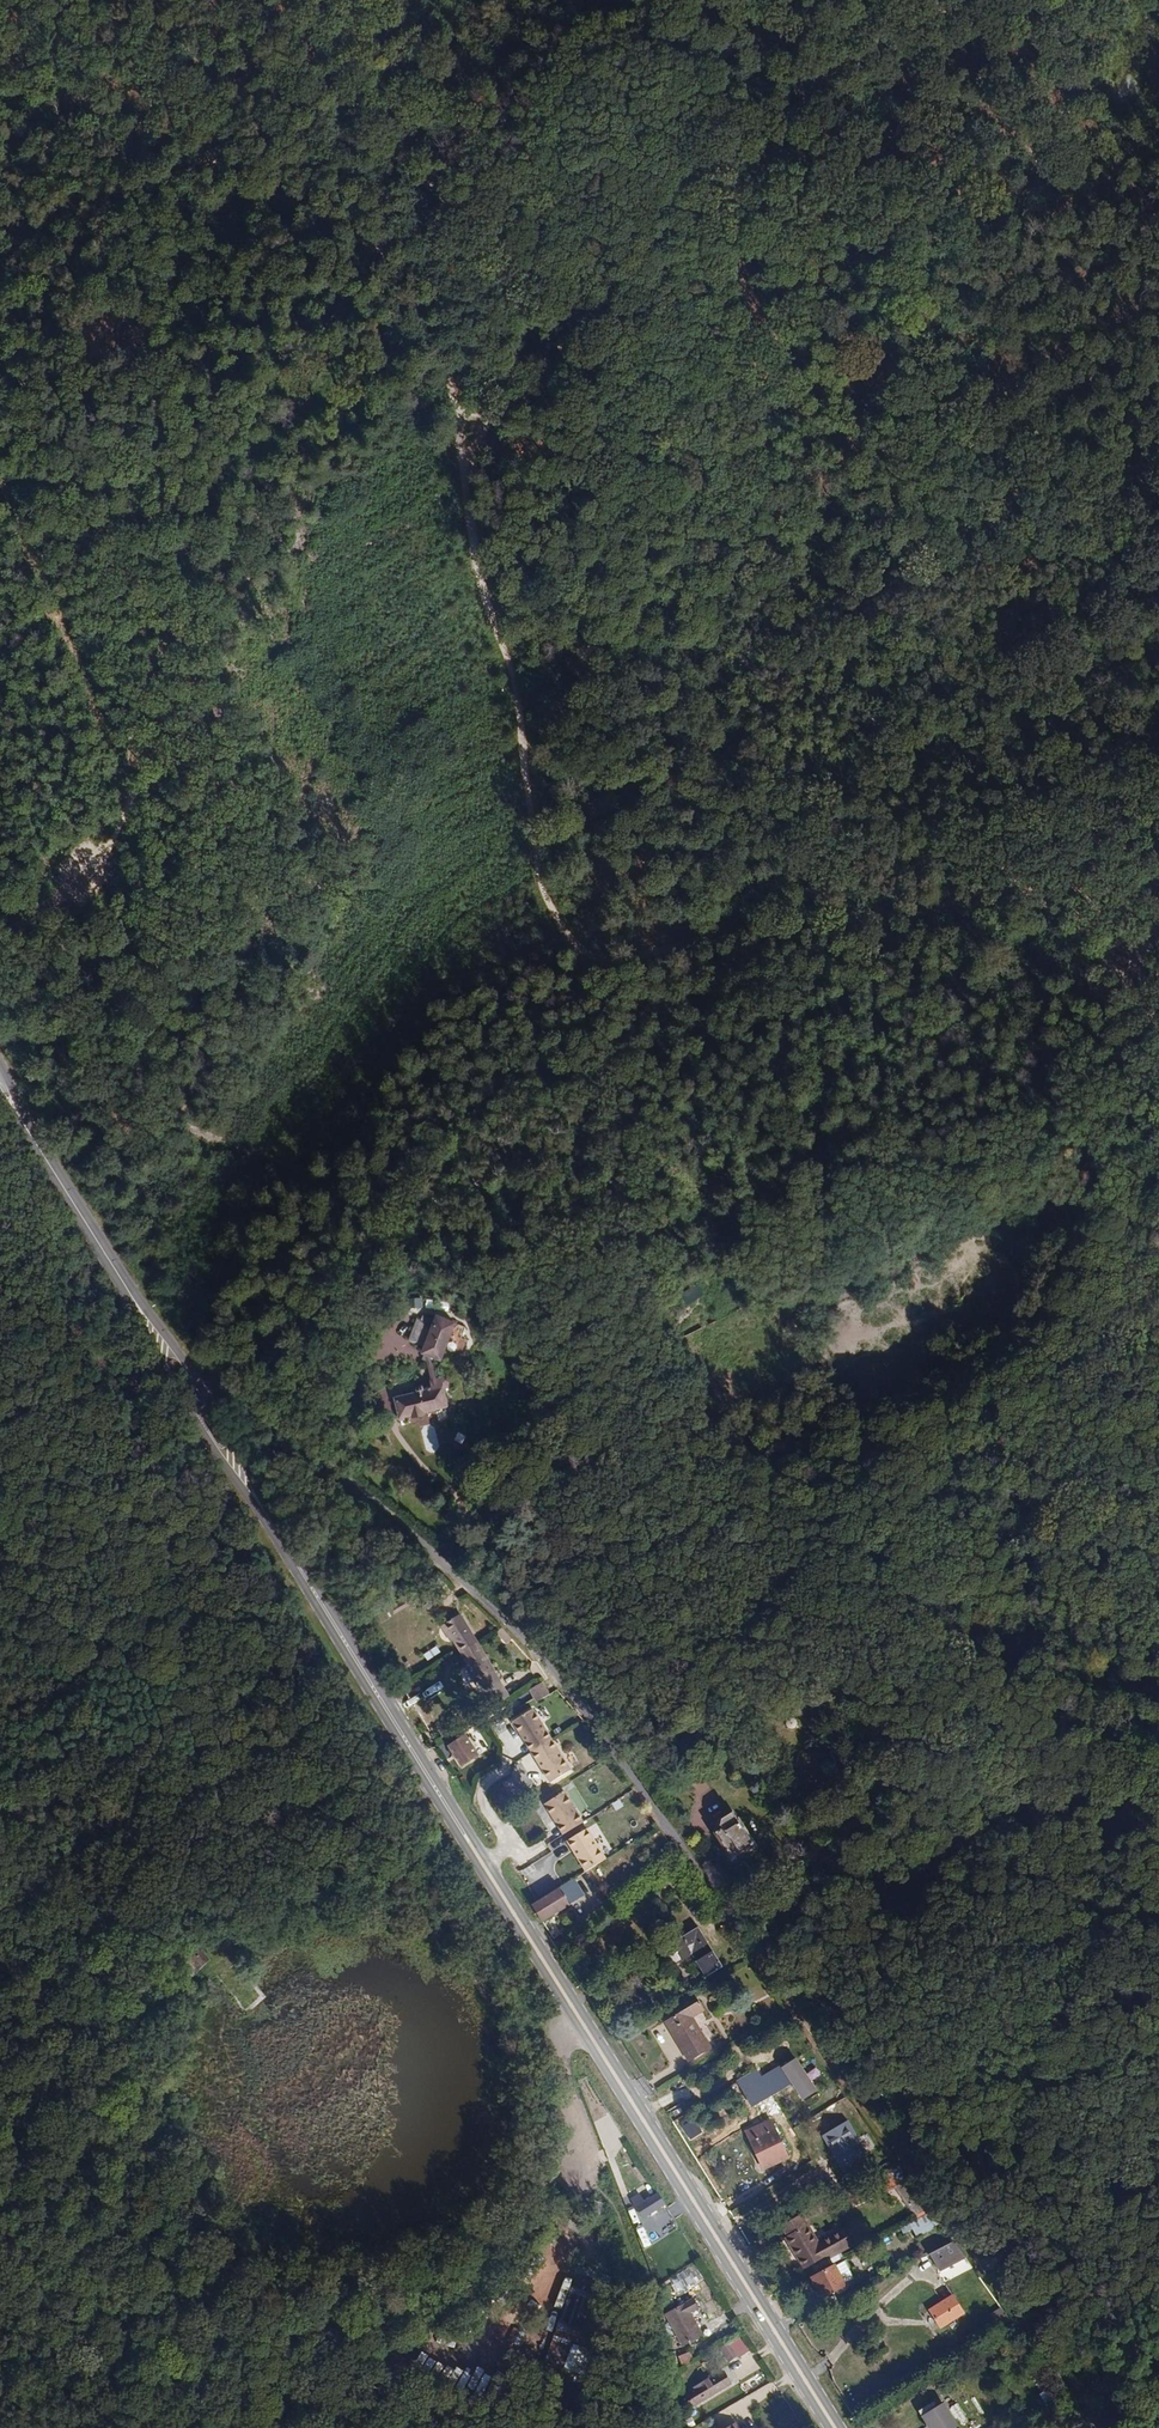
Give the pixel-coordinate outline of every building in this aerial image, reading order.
[(684,1291),(689,1305),(705,1297),(700,1282),(684,1291)] [(418,1354),(429,1361),(435,1361),(453,1325),(435,1317),(430,1327),(419,1349),(418,1354)] [(419,1349),(430,1327),(417,1321),(406,1343),(419,1349)] [(679,1359),(681,1350),(674,1349),(672,1358),(679,1359)] [(432,1386),(439,1383),(429,1361),(418,1354),(432,1386)] [(447,1381),(439,1383),(432,1386),(429,1387),(430,1393),(427,1393),(424,1388),(415,1391),(416,1396),(396,1403),(404,1427),(447,1413),(444,1402),(453,1398),(447,1381)] [(419,1426),(426,1455),(441,1452),(434,1422),(419,1426)] [(694,1443),(705,1438),(703,1431),(691,1436),(694,1443)] [(404,1594),(387,1605),(393,1615),(410,1604),(404,1594)] [(438,1616),(470,1669),(486,1659),(455,1605),(438,1616)] [(497,1634),(506,1645),(512,1640),(502,1629),(497,1634)] [(428,1661),(441,1654),(437,1646),(423,1654),(428,1661)] [(486,1659),(470,1669),(488,1695),(504,1686),(486,1659)] [(546,1690),(539,1678),(526,1686),(533,1698),(546,1690)] [(534,1746),(549,1736),(529,1706),(510,1719),(524,1740),(528,1737),(534,1746)] [(826,1726),(828,1730),(832,1731),(836,1729),(838,1725),(836,1721),(832,1720),(828,1722),(826,1726)] [(464,1734),(447,1745),(459,1764),(476,1753),(464,1734)] [(569,1766),(549,1736),(534,1746),(539,1755),(535,1758),(549,1779),(569,1766)] [(530,1749),(534,1746),(528,1737),(524,1740),(530,1749)] [(539,1755),(534,1746),(530,1749),(535,1758),(539,1755)] [(560,1820),(566,1829),(581,1819),(562,1789),(542,1801),(556,1823),(560,1820)] [(734,1864),(756,1848),(738,1823),(736,1825),(730,1817),(719,1824),(718,1830),(722,1835),(716,1839),(734,1864)] [(562,1832),(566,1829),(560,1820),(556,1823),(562,1832)] [(587,1827),(569,1840),(588,1873),(606,1860),(587,1827)] [(552,1853),(531,1861),(535,1869),(570,1855),(562,1836),(547,1842),(552,1853)] [(582,1894),(572,1878),(559,1886),(570,1903),(582,1894)] [(543,1920),(545,1918),(570,1903),(559,1886),(535,1901),(532,1903),(543,1920)] [(698,1924),(657,1949),(663,1957),(676,1949),(681,1958),(692,1952),(706,1975),(723,1965),(713,1949),(709,1951),(699,1934),(703,1932),(698,1924)] [(698,1999),(685,2006),(690,2015),(704,2008),(698,1999)] [(690,2015),(685,2006),(665,2019),(688,2058),(709,2046),(690,2015)] [(804,2102),(819,2092),(798,2059),(782,2069),(804,2102)] [(782,2102),(767,2078),(749,2088),(763,2113),(782,2102)] [(847,2120),(822,2136),(843,2171),(869,2154),(847,2120)] [(800,2163),(778,2121),(767,2126),(769,2131),(758,2137),(777,2175),(800,2163)] [(663,2203),(655,2191),(642,2200),(637,2193),(630,2198),(641,2216),(663,2203)] [(938,2221),(929,2209),(925,2211),(932,2225),(938,2221)] [(932,2225),(925,2211),(907,2220),(914,2236),(932,2226),(932,2225)] [(793,2250),(805,2243),(800,2234),(788,2241),(793,2250)] [(962,2254),(951,2239),(926,2252),(935,2269),(962,2254)] [(807,2246),(805,2243),(793,2250),(802,2267),(820,2257),(812,2243),(807,2246)] [(842,2258),(830,2265),(841,2284),(852,2278),(842,2258)] [(841,2284),(830,2265),(830,2264),(807,2276),(818,2296),(841,2284)] [(669,2276),(673,2291),(697,2283),(692,2268),(669,2276)] [(950,2296),(931,2308),(942,2325),(961,2313),(950,2296)] [(665,2312),(674,2328),(693,2316),(684,2300),(665,2312)] [(1005,2325),(1011,2320),(1002,2308),(995,2313),(1005,2325)] [(726,2345),(715,2352),(722,2363),(733,2356),(726,2345)] [(690,2351),(679,2355),(682,2364),(693,2361),(690,2351)] [(686,2395),(692,2404),(727,2381),(721,2371),(686,2395)] [(1040,2393),(1045,2403),(1053,2399),(1048,2389),(1040,2393)] [(919,2410),(931,2427),(956,2427),(958,2427),(944,2403),(935,2408),(931,2402),(919,2410)] [(1055,2403),(1048,2407),(1052,2412),(1058,2408),(1055,2403)]
